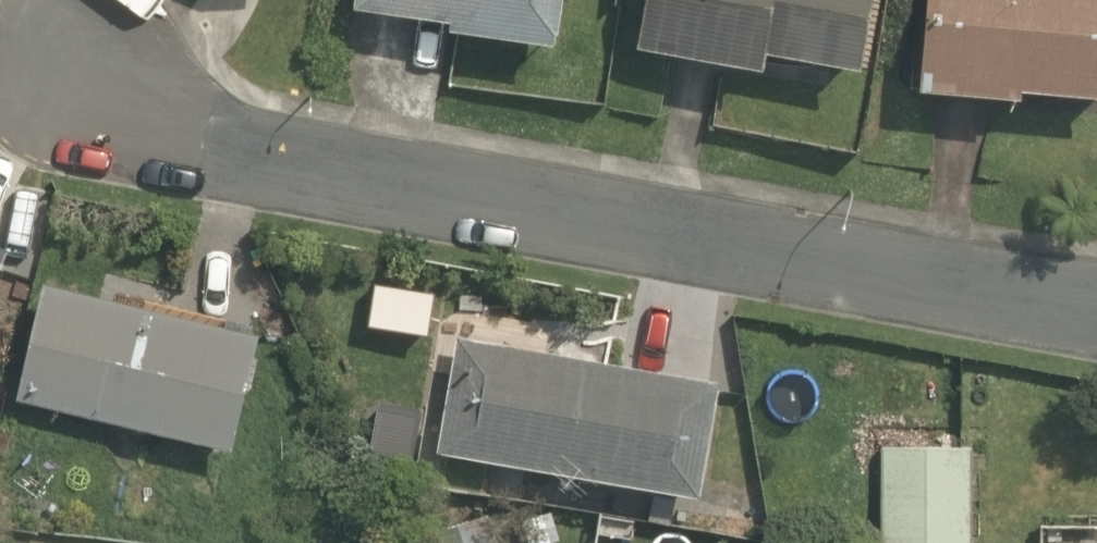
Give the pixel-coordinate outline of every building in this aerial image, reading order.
[(561,0),(355,0),(354,10),(449,23),(448,32),(554,47),(561,0)] [(858,75),(872,0),(649,0),(639,53),(762,75),(765,58),(858,75)] [(1019,104),(1020,95),(1096,102),(1096,0),(928,0),(920,96),(1019,104)] [(9,256),(0,252),(0,276),(9,256)] [(20,404),(232,455),(260,341),(47,289),(20,404)] [(437,454),(700,497),(719,383),(456,339),(437,454)] [(882,542),(973,542),(972,447),(880,448),(882,542)] [(669,526),(673,501),(650,497),(647,522),(669,526)] [(434,542),(497,542),(489,520),(433,538),(434,542)]
